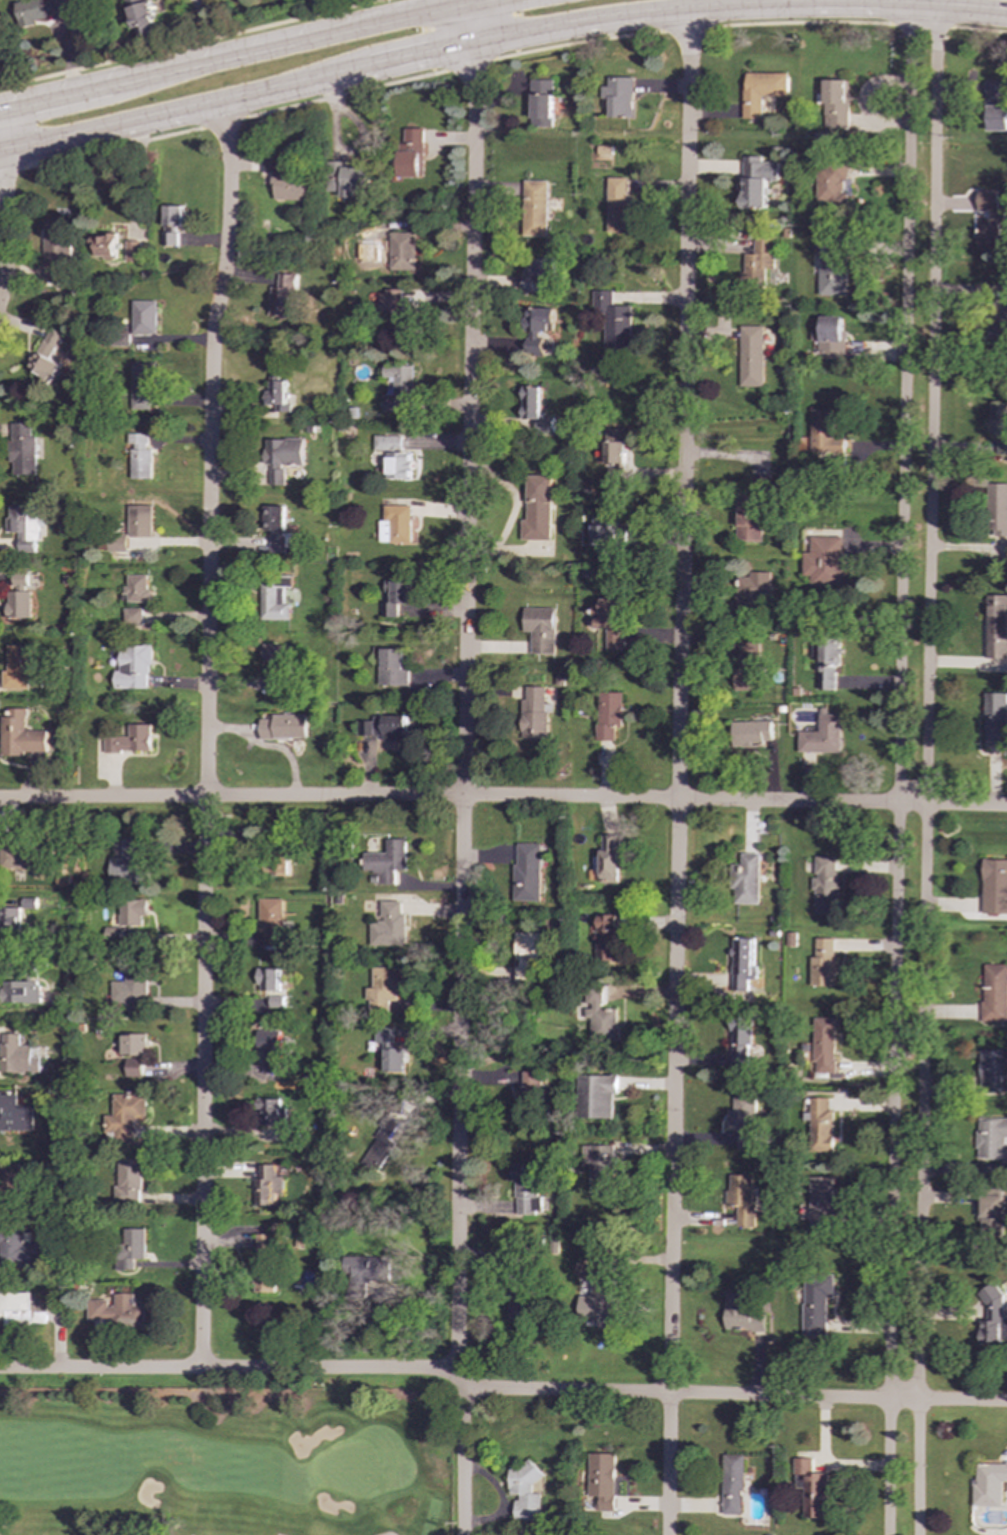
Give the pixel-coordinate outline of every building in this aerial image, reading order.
[(20,28),(36,25),(36,22),(68,16),(65,0),(35,0),(15,4),(20,28)] [(130,7),(137,38),(160,33),(152,2),(130,7)] [(786,96),(787,73),(744,73),(743,119),(762,119),(762,96),(786,96)] [(632,78),(607,78),(607,87),(601,87),(601,107),(607,107),(608,118),(632,118),(632,78)] [(551,80),(530,80),(531,128),(552,127),(551,80)] [(849,81),(825,80),(824,128),(848,129),(849,81)] [(987,82),(986,131),(1006,131),(1006,82),(987,82)] [(422,177),(423,129),(404,128),(404,143),(399,143),(398,177),(422,177)] [(766,209),(766,181),(777,182),(778,162),(761,162),(761,157),(742,156),(742,208),(766,209)] [(277,173),(278,159),(261,159),(261,173),(277,173)] [(325,192),(341,192),(342,198),(355,197),(355,190),(368,190),(368,168),(342,168),(342,161),(325,162),(325,192)] [(848,164),(817,163),(816,204),(847,205),(848,164)] [(273,200),(305,201),(305,175),(271,174),(270,192),(273,192),(273,200)] [(607,233),(632,233),(633,179),(608,178),(607,233)] [(522,236),(546,237),(547,182),(524,181),(522,236)] [(975,190),(975,211),(986,211),(986,225),(975,225),(975,246),(1006,246),(1006,222),(1003,222),(1003,210),(996,210),(996,190),(975,190)] [(182,230),(183,206),(164,206),(163,230),(182,230)] [(64,284),(65,270),(71,270),(72,220),(45,219),(43,284),(64,284)] [(414,232),(389,233),(390,271),(415,270),(414,232)] [(117,233),(92,233),(92,248),(98,248),(98,258),(117,259),(117,233)] [(162,246),(177,246),(177,233),(162,233),(162,246)] [(742,254),(742,287),(765,287),(765,271),(773,271),(773,238),(754,238),(754,254),(742,254)] [(140,262),(140,240),(125,240),(125,262),(140,262)] [(818,296),(846,296),(846,260),(832,260),(832,240),(815,240),(815,257),(818,257),(818,296)] [(379,261),(378,243),(361,244),(361,261),(379,261)] [(555,260),(531,260),(531,280),(523,280),(523,292),(554,293),(555,260)] [(269,317),(289,317),(290,291),(296,291),(297,274),(278,274),(277,287),(270,287),(269,317)] [(401,310),(401,291),(379,291),(378,313),(387,313),(387,330),(409,330),(409,310),(401,310)] [(611,291),(591,291),(591,314),(603,315),(603,351),(630,351),(630,306),(611,306),(611,291)] [(158,301),(133,301),(133,335),(157,335),(158,301)] [(541,357),(541,331),(553,332),(554,309),(524,308),(524,331),(526,331),(526,356),(541,357)] [(818,354),(843,355),(844,317),(819,316),(818,354)] [(761,387),(762,327),(739,326),(738,386),(761,387)] [(64,335),(50,328),(29,369),(53,381),(62,364),(52,359),(64,335)] [(154,364),(134,364),(133,410),(154,410),(154,364)] [(412,412),(413,366),(384,365),(383,378),(394,378),(393,396),(384,395),(383,412),(412,412)] [(286,381),(270,381),(270,391),(266,391),(265,405),(276,405),(276,412),(290,413),(290,405),(286,404),(286,381)] [(552,433),(552,417),(540,418),(540,387),(516,387),(517,422),(532,422),(533,433),(552,433)] [(1005,435),(1005,440),(996,440),(996,456),(1006,456),(1006,412),(1006,403),(989,402),(988,435),(1005,435)] [(810,438),(799,437),(799,453),(842,453),(842,438),(833,438),(833,410),(810,410),(810,438)] [(12,424),(13,479),(37,479),(36,437),(32,437),(31,423),(12,424)] [(605,430),(605,484),(624,484),(624,429),(605,430)] [(149,434),(130,434),(130,444),(133,444),(132,474),(152,475),(153,449),(149,449),(149,434)] [(374,451),(402,451),(402,436),(374,436),(374,451)] [(305,439),(266,439),(266,465),(271,465),(271,486),(285,486),(285,466),(304,466),(305,439)] [(386,479),(411,480),(412,453),(387,453),(386,479)] [(763,542),(765,475),(750,474),(749,498),(737,498),(736,541),(763,542)] [(551,476),(527,475),(526,520),(521,520),(521,540),(550,541),(551,476)] [(988,484),(988,537),(1006,537),(1006,484),(988,484)] [(10,505),(10,520),(4,520),(4,533),(16,533),(16,542),(41,541),(41,505),(10,505)] [(410,506),(384,505),(384,521),(380,520),(379,543),(410,544),(410,529),(415,529),(416,517),(410,517),(410,506)] [(286,506),(263,506),(264,531),(267,531),(268,554),(292,554),(291,533),(287,533),(286,506)] [(153,537),(152,507),(129,508),(130,537),(153,537)] [(592,544),(623,545),(624,529),(610,528),(610,516),(593,516),(592,544)] [(109,541),(109,552),(128,552),(127,533),(108,533),(109,541)] [(802,552),(802,576),(810,576),(809,586),(841,587),(843,537),(810,537),(810,553),(802,552)] [(29,618),(31,571),(13,570),(13,592),(8,592),(7,618),(29,618)] [(769,572),(740,572),(740,615),(760,615),(760,607),(769,607),(769,572)] [(149,602),(149,575),(126,575),(127,603),(149,602)] [(261,579),(261,620),(290,620),(290,604),(283,604),(283,588),(292,588),(292,579),(261,579)] [(382,617),(398,617),(398,604),(410,603),(409,580),(385,581),(386,592),(392,592),(392,602),(382,602),(382,617)] [(1006,659),(1006,595),(986,596),(986,659),(1006,659)] [(625,651),(624,599),(601,599),(601,603),(594,603),(594,629),(607,629),(607,651),(625,651)] [(143,625),(142,608),(124,609),(124,625),(143,625)] [(554,655),(555,609),(524,608),(523,632),(531,632),(531,654),(554,655)] [(735,691),(760,691),(761,640),(741,640),(740,670),(735,670),(735,691)] [(819,690),(838,691),(840,642),(813,641),(812,658),(821,658),(819,690)] [(9,645),(9,671),(3,671),(4,690),(29,690),(29,645),(9,645)] [(291,646),(263,645),(263,662),(271,662),(270,688),(290,688),(291,646)] [(150,646),(120,646),(120,670),(115,670),(114,689),(149,689),(150,646)] [(380,686),(409,686),(409,661),(405,660),(405,649),(381,649),(380,686)] [(546,687),(527,687),(527,700),(522,700),(522,739),(549,740),(549,704),(545,704),(546,687)] [(624,693),(599,693),(599,741),(616,741),(616,728),(623,728),(624,693)] [(1006,749),(1006,693),(986,693),(985,749),(1006,749)] [(3,755),(27,756),(27,752),(50,752),(50,730),(28,730),(28,709),(11,708),(11,717),(3,717),(3,755)] [(799,752),(840,753),(841,715),(820,714),(819,732),(799,731),(799,752)] [(274,715),(274,719),(260,719),(260,740),(308,739),(308,715),(274,715)] [(357,721),(357,736),(383,735),(383,742),(409,742),(408,716),(374,716),(374,721),(357,721)] [(733,747),(772,746),(772,721),(732,722),(733,747)] [(104,751),(151,752),(151,725),(130,725),(130,738),(104,737),(104,751)] [(620,883),(621,835),(603,834),(602,883),(620,883)] [(112,858),(112,883),(150,882),(149,859),(144,859),(143,839),(124,839),(124,858),(112,858)] [(395,884),(395,871),(406,871),(406,839),(388,839),(388,853),(365,853),(365,872),(371,872),(372,884),(395,884)] [(542,844),(516,843),(515,901),(541,902),(542,844)] [(20,849),(20,844),(2,844),(2,869),(35,868),(35,876),(48,875),(48,849),(20,849)] [(290,877),(289,852),(267,853),(268,877),(290,877)] [(759,904),(759,854),(741,854),(741,865),(731,865),(731,889),(735,889),(735,904),(759,904)] [(839,857),(816,857),(816,878),(815,878),(814,915),(838,915),(839,857)] [(983,860),(982,914),(1006,914),(1006,860),(983,860)] [(39,908),(38,898),(24,899),(25,909),(39,908)] [(284,898),(260,899),(261,933),(265,933),(265,946),(285,946),(284,898)] [(148,899),(121,900),(122,926),(144,925),(143,917),(149,917),(148,899)] [(371,946),(406,945),(405,913),(402,913),(401,901),(382,902),(382,922),(371,922),(371,946)] [(1,932),(23,933),(23,908),(2,908),(1,932)] [(619,915),(597,915),(596,961),(618,962),(619,915)] [(539,934),(516,933),(514,982),(538,983),(539,934)] [(836,938),(817,938),(817,957),(812,957),(812,986),(835,986),(836,938)] [(733,990),(748,990),(748,981),(757,981),(757,967),(754,967),(754,939),(733,939),(733,990)] [(1006,1023),(1006,965),(985,965),(984,1022),(1006,1023)] [(113,982),(113,1007),(148,1007),(148,967),(127,967),(127,982),(113,982)] [(259,991),(281,991),(281,969),(259,969),(259,991)] [(3,1003),(42,1002),(41,981),(3,982),(3,1003)] [(603,1009),(602,988),(585,989),(586,1010),(577,1010),(577,1021),(583,1021),(584,1041),(618,1040),(617,1009),(603,1009)] [(835,1073),(836,1019),(815,1019),(815,1073),(835,1073)] [(751,1023),(733,1022),(731,1069),(750,1069),(751,1023)] [(385,1049),(384,1074),(403,1075),(404,1049),(393,1048),(394,1029),(375,1028),(374,1049),(385,1049)] [(281,1030),(259,1031),(259,1072),(281,1072),(281,1030)] [(20,1034),(1,1034),(0,1073),(40,1074),(41,1057),(32,1057),(32,1046),(20,1046),(20,1034)] [(124,1055),(149,1056),(149,1035),(124,1034),(124,1055)] [(981,1050),(980,1091),(1006,1091),(1006,1050),(981,1050)] [(146,1059),(127,1059),(127,1077),(146,1077),(146,1059)] [(518,1072),(517,1114),(535,1115),(536,1072),(518,1072)] [(618,1076),(580,1076),(579,1118),(613,1119),(613,1095),(618,1095),(618,1076)] [(147,1094),(113,1095),(114,1116),(105,1116),(105,1132),(115,1132),(115,1145),(135,1144),(135,1120),(147,1120),(147,1094)] [(34,1131),(33,1105),(16,1105),(16,1095),(0,1095),(0,1131),(34,1131)] [(738,1149),(755,1150),(756,1095),(733,1095),(733,1110),(728,1110),(728,1132),(738,1132),(738,1149)] [(830,1099),(811,1098),(811,1152),(834,1152),(834,1109),(829,1109),(830,1099)] [(283,1125),(283,1099),(259,1099),(259,1125),(283,1125)] [(361,1157),(379,1169),(396,1144),(390,1140),(401,1125),(388,1117),(361,1157)] [(1004,1146),(1004,1138),(1006,1138),(1006,1119),(977,1119),(977,1160),(1001,1160),(1001,1163),(1006,1163),(1006,1146),(1004,1146)] [(590,1194),(616,1194),(617,1146),(591,1146),(590,1194)] [(117,1203),(141,1203),(141,1174),(146,1174),(146,1159),(117,1159),(117,1203)] [(20,1173),(18,1164),(1,1166),(2,1175),(20,1173)] [(516,1214),(539,1214),(539,1169),(524,1169),(524,1164),(512,1164),(512,1182),(516,1182),(516,1214)] [(283,1177),(275,1177),(275,1165),(259,1165),(259,1179),(255,1179),(255,1206),(274,1206),(274,1195),(283,1195),(283,1177)] [(753,1227),(754,1175),(729,1175),(728,1206),(737,1206),(737,1226),(753,1227)] [(834,1230),(836,1177),(811,1177),(810,1229),(834,1230)] [(0,1228),(3,1270),(42,1268),(41,1246),(24,1247),(23,1227),(0,1228)] [(145,1229),(124,1229),(124,1241),(117,1241),(116,1270),(133,1271),(133,1259),(144,1259),(145,1229)] [(273,1292),(273,1234),(256,1234),(255,1292),(273,1292)] [(392,1257),(342,1257),(342,1298),(362,1298),(363,1281),(391,1282),(392,1257)] [(591,1273),(591,1296),(578,1296),(579,1321),(598,1321),(598,1329),(615,1329),(614,1273),(591,1273)] [(804,1335),(826,1335),(827,1298),(833,1298),(833,1275),(805,1275),(804,1335)] [(1006,1344),(1006,1320),(1002,1320),(1002,1287),(985,1287),(985,1320),(981,1320),(981,1344),(1006,1344)] [(48,1304),(31,1304),(31,1292),(0,1291),(0,1321),(6,1321),(6,1325),(47,1326),(48,1304)] [(88,1321),(113,1320),(113,1327),(144,1326),(144,1305),(135,1305),(135,1293),(112,1294),(112,1300),(88,1300),(88,1321)] [(726,1331),(765,1331),(766,1313),(750,1313),(750,1293),(726,1293),(726,1331)] [(510,1323),(530,1322),(529,1296),(508,1297),(510,1323)] [(615,1454),(589,1453),(588,1497),(595,1497),(595,1511),(614,1511),(615,1454)] [(723,1515),(742,1515),(742,1455),(722,1455),(723,1515)] [(804,1518),(829,1518),(829,1473),(812,1473),(812,1458),(795,1458),(795,1489),(804,1489),(804,1518)] [(975,1506),(1002,1507),(1003,1482),(1006,1482),(1006,1464),(975,1463),(975,1506)] [(539,1520),(540,1494),(530,1494),(531,1482),(539,1482),(540,1465),(509,1464),(508,1495),(515,1495),(514,1520),(539,1520)]
